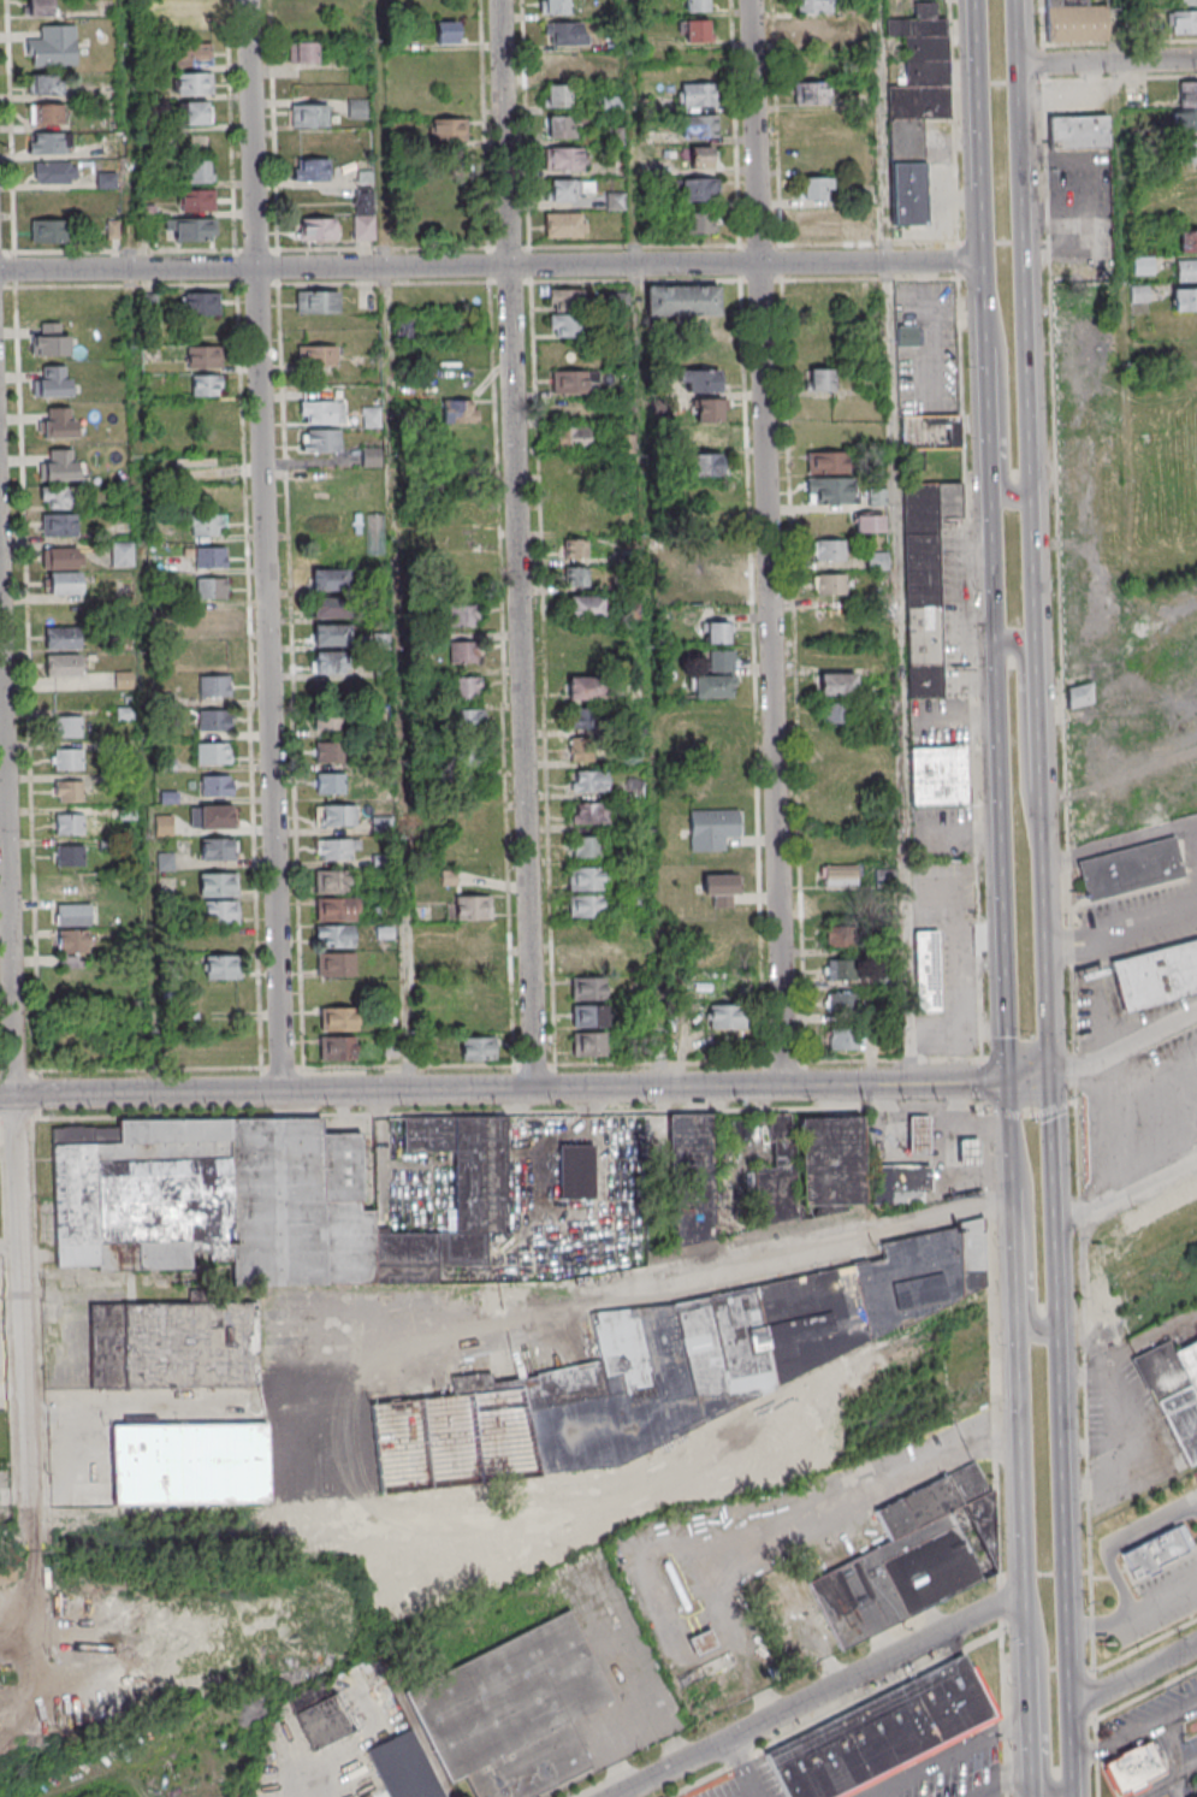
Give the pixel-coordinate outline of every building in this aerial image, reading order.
[(54,17),(54,0),(25,0),(25,17),(54,17)] [(204,16),(204,0),(171,0),(171,16),(204,16)] [(289,14),(324,14),(324,0),(289,0),(289,14)] [(567,0),(540,0),(540,14),(567,14),(567,0)] [(708,0),(684,0),(684,11),(708,11),(708,0)] [(831,13),(831,0),(795,0),(795,13),(831,13)] [(1044,42),(1107,43),(1107,5),(1087,5),(1087,0),(1044,0),(1044,42)] [(925,225),(922,119),(948,118),(946,18),(935,18),(934,3),(916,3),(916,19),(891,19),(892,85),(889,85),(892,225),(925,225)] [(1196,33),(1196,10),(1166,10),(1166,33),(1196,33)] [(830,19),(793,19),(793,41),(830,41),(830,19)] [(708,42),(708,20),(680,20),(680,42),(708,42)] [(459,45),(458,21),(435,21),(435,45),(459,45)] [(546,24),(585,24),(585,35),(591,35),(591,46),(553,46),(553,36),(546,36),(546,24)] [(76,65),(76,25),(40,25),(40,38),(28,38),(28,65),(76,65)] [(317,41),(289,41),(289,62),(317,62),(317,41)] [(178,45),(215,45),(215,67),(179,67),(178,45)] [(552,57),(587,55),(588,77),(552,77),(552,57)] [(179,75),(217,73),(217,96),(179,97),(179,75)] [(61,94),(61,74),(28,74),(28,94),(61,94)] [(828,104),(828,81),(793,81),(793,104),(828,104)] [(1177,82),(1177,107),(1196,107),(1196,82),(1177,82)] [(715,83),(678,83),(678,105),(715,105),(715,83)] [(570,84),(544,84),(544,108),(570,108),(570,84)] [(349,119),(366,119),(366,99),(349,99),(349,119)] [(177,102),(177,122),(184,122),(184,124),(211,124),(211,102),(177,102)] [(29,103),(29,124),(62,124),(62,103),(29,103)] [(295,106),(332,106),(332,126),(295,128),(295,106)] [(1172,110),(1172,131),(1196,131),(1196,110),(1172,110)] [(716,115),(682,115),(682,138),(716,138),(716,115)] [(1050,115),(1050,149),(1108,149),(1108,115),(1050,115)] [(576,139),(576,116),(546,116),(546,139),(576,139)] [(467,119),(431,119),(431,143),(467,143),(467,119)] [(71,132),(34,132),(34,153),(71,153),(71,132)] [(1196,163),(1196,139),(1173,139),(1173,162),(1196,163)] [(714,146),(689,146),(689,168),(714,168),(714,146)] [(550,150),(585,149),(585,171),(550,171),(550,150)] [(212,159),(187,159),(187,182),(212,182),(212,159)] [(296,161),(333,160),(333,182),(296,182),(296,161)] [(34,182),(77,182),(77,162),(34,162),(34,182)] [(717,178),(680,178),(680,200),(717,200),(717,178)] [(831,178),(799,178),(799,200),(831,200),(831,178)] [(553,182),(575,182),(576,202),(549,203),(549,194),(553,194),(553,182)] [(355,189),(355,241),(375,241),(375,189),(355,189)] [(184,191),(219,191),(220,212),(184,213),(184,191)] [(836,211),(800,211),(800,234),(836,234),(836,211)] [(713,233),(713,212),(686,212),(686,233),(713,233)] [(547,214),(583,214),(583,240),(549,240),(547,214)] [(31,242),(59,242),(59,219),(31,219),(31,242)] [(179,221),(214,220),(215,242),(179,242),(179,221)] [(304,220),(340,220),(340,241),(304,242),(304,220)] [(1178,252),(1196,252),(1196,230),(1178,230),(1178,252)] [(1133,257),(1133,275),(1153,275),(1153,257),(1133,257)] [(1177,259),(1177,280),(1196,280),(1196,259),(1177,259)] [(718,285),(645,285),(645,315),(718,315),(718,285)] [(1131,286),(1131,302),(1148,302),(1148,286),(1131,286)] [(583,288),(549,288),(549,311),(583,311),(583,288)] [(1172,288),(1172,310),(1196,310),(1196,288),(1172,288)] [(219,292),(185,292),(185,315),(219,315),(219,292)] [(301,294),(342,292),(342,314),(301,314),(301,294)] [(579,336),(579,314),(549,314),(549,336),(579,336)] [(45,325),(63,325),(64,338),(73,338),(73,356),(35,356),(35,339),(45,338),(45,325)] [(896,326),(896,347),(917,347),(917,326),(896,326)] [(187,368),(221,368),(221,345),(187,345),(187,368)] [(301,348),(340,347),(340,368),(308,368),(308,361),(301,361),(301,348)] [(46,368),(69,367),(69,380),(75,380),(75,397),(42,398),(42,392),(36,394),(36,382),(46,382),(46,368)] [(832,391),(832,368),(805,368),(805,391),(832,391)] [(719,370),(681,370),(681,392),(719,392),(719,370)] [(552,394),(587,394),(587,381),(598,381),(598,371),(552,371),(552,394)] [(191,395),(222,395),(222,374),(191,374),(191,395)] [(721,422),(721,398),(694,398),(694,422),(721,422)] [(442,423),(478,423),(478,400),(442,400),(442,423)] [(304,403),(338,403),(339,425),(304,425),(304,403)] [(380,427),(380,407),(363,407),(363,427),(380,427)] [(51,409),(73,409),(75,421),(79,421),(79,439),(47,441),(47,435),(42,435),(41,424),(52,422),(51,409)] [(959,448),(959,415),(900,415),(900,448),(959,448)] [(554,450),(589,450),(589,426),(554,426),(554,450)] [(721,426),(685,426),(685,448),(721,448),(721,426)] [(309,431),(344,431),(344,453),(309,453),(309,431)] [(380,448),(363,448),(363,467),(380,467),(380,448)] [(52,453),(75,451),(76,463),(81,463),(81,481),(43,483),(42,466),(53,466),(52,453)] [(805,473),(846,473),(846,451),(805,451),(805,473)] [(691,476),(721,476),(721,454),(691,454),(691,476)] [(805,503),(855,503),(855,479),(805,479),(805,503)] [(961,482),(903,483),(907,698),(944,698),(941,519),(962,518),(961,482)] [(45,490),(78,490),(78,510),(45,510),(45,490)] [(882,532),(882,512),(855,512),(855,532),(882,532)] [(46,518),(79,516),(79,538),(46,538),(46,518)] [(195,518),(224,516),(224,537),(196,538),(195,518)] [(846,539),(813,539),(813,560),(846,560),(846,539)] [(565,559),(587,559),(587,540),(565,540),(565,559)] [(111,566),(133,566),(133,543),(111,543),(111,566)] [(47,550),(81,549),(81,571),(47,571),(47,550)] [(200,549),(227,549),(227,569),(200,569),(200,549)] [(866,570),(887,570),(887,551),(866,551),(866,570)] [(733,567),(698,567),(698,589),(733,589),(733,567)] [(585,568),(566,568),(566,585),(585,585),(585,568)] [(318,572),(352,571),(352,592),(318,593),(318,572)] [(846,594),(846,573),(815,573),(815,594),(846,594)] [(53,575),(82,575),(82,596),(54,597),(53,575)] [(200,580),(229,579),(229,601),(201,601),(200,580)] [(319,599),(352,599),(352,620),(319,621),(319,599)] [(571,599),(605,599),(606,621),(571,621),(571,599)] [(449,626),(478,626),(478,604),(449,604),(449,626)] [(228,609),(197,609),(197,630),(228,630),(228,609)] [(729,643),(729,622),(704,622),(704,643),(729,643)] [(319,627),(354,627),(354,648),(319,649),(319,627)] [(48,629),(82,629),(82,650),(48,651),(48,629)] [(449,663),(478,663),(478,638),(449,638),(449,663)] [(734,650),(711,650),(711,673),(689,673),(689,697),(734,697),(734,650)] [(319,655),(346,654),(346,675),(319,675),(319,655)] [(49,657),(83,656),(83,678),(49,678),(49,657)] [(115,688),(132,688),(132,671),(115,671),(115,688)] [(855,673),(820,673),(820,696),(855,696),(855,673)] [(202,678),(230,676),(231,698),(203,698),(202,678)] [(449,699),(481,699),(481,676),(449,676),(449,699)] [(571,680),(605,679),(606,701),(571,702),(571,680)] [(1093,705),(1092,688),(1068,689),(1069,706),(1093,705)] [(821,723),(844,723),(844,703),(821,703),(821,723)] [(570,710),(605,709),(605,731),(571,731),(570,710)] [(318,711),(346,710),(346,732),(319,732),(318,711)] [(484,729),(484,710),(447,710),(447,729),(484,729)] [(202,711),(230,711),(230,732),(202,733),(202,711)] [(58,719),(85,719),(85,739),(58,739),(58,719)] [(570,737),(570,761),(598,761),(598,737),(570,737)] [(319,745),(346,744),(348,764),(320,766),(319,745)] [(200,746),(231,745),(231,766),(200,767),(200,746)] [(459,769),(452,769),(453,791),(482,790),(481,768),(487,768),(486,746),(458,747),(459,769)] [(909,746),(910,806),(967,805),(967,746),(909,746)] [(58,751),(85,750),(85,772),(58,772),(58,751)] [(576,772),(611,772),(611,793),(576,793),(576,772)] [(320,775),(348,774),(348,794),(320,796),(320,775)] [(205,779),(233,778),(233,798),(206,799),(205,779)] [(58,784),(87,782),(87,803),(59,804),(58,784)] [(608,802),(569,802),(569,823),(608,823),(608,802)] [(318,808),(358,806),(358,827),(319,828),(318,808)] [(194,809),(236,808),(236,832),(202,832),(202,829),(194,829),(194,809)] [(740,810),(689,810),(689,850),(725,850),(725,837),(740,837),(740,810)] [(58,817),(87,816),(87,837),(59,838),(58,817)] [(392,816),(372,816),(372,834),(392,834),(392,816)] [(1177,837),(1077,858),(1086,901),(1186,881),(1177,837)] [(569,839),(603,838),(603,859),(569,859),(569,839)] [(205,841),(237,840),(238,862),(205,863),(205,841)] [(325,841),(354,840),(354,862),(326,862),(325,841)] [(59,849),(88,847),(88,868),(60,869),(59,849)] [(857,887),(857,866),(825,866),(825,887),(857,887)] [(570,870),(604,870),(605,892),(570,892),(570,870)] [(325,874),(352,873),(354,894),(325,894),(325,874)] [(703,896),(713,896),(713,907),(737,907),(737,874),(703,874),(703,896)] [(203,876),(239,875),(241,898),(203,899),(203,876)] [(861,894),(821,894),(821,912),(861,912),(861,894)] [(491,895),(451,895),(451,919),(491,919),(491,895)] [(315,898),(315,921),(354,921),(354,898),(315,898)] [(570,898),(605,898),(605,920),(570,920),(570,898)] [(205,904),(241,903),(242,926),(205,927),(205,904)] [(61,906),(93,906),(93,927),(61,928),(61,906)] [(354,924),(315,924),(315,947),(354,947),(354,924)] [(455,925),(455,948),(491,948),(491,925),(455,925)] [(825,927),(825,947),(865,947),(865,927),(825,927)] [(53,953),(88,953),(88,930),(53,930),(53,953)] [(915,930),(915,1012),(940,1012),(939,930),(915,930)] [(1111,958),(1121,1007),(1196,990),(1196,939),(1111,958)] [(570,950),(570,972),(603,972),(603,950),(570,950)] [(317,953),(317,976),(355,976),(355,953),(317,953)] [(487,953),(456,953),(456,972),(487,972),(487,953)] [(208,959),(245,958),(245,981),(208,982),(208,959)] [(856,980),(856,960),(827,960),(827,980),(856,980)] [(571,1000),(605,1000),(605,978),(571,978),(571,1000)] [(491,983),(457,983),(457,1002),(491,1002),(491,983)] [(857,1013),(857,992),(827,992),(827,1013),(857,1013)] [(744,1004),(707,1004),(707,1029),(744,1029),(744,1004)] [(572,1027),(608,1027),(608,1005),(572,1005),(572,1027)] [(319,1031),(357,1031),(357,1007),(319,1007),(319,1031)] [(456,1031),(491,1031),(491,1009),(456,1009),(456,1031)] [(858,1050),(858,1029),(829,1029),(829,1050),(858,1050)] [(605,1032),(572,1032),(572,1056),(605,1056),(605,1032)] [(356,1036),(319,1036),(319,1059),(356,1059),(356,1036)] [(495,1036),(461,1036),(461,1060),(495,1060),(495,1036)] [(54,1128),(55,1270),(192,1268),(191,1256),(208,1256),(208,1263),(230,1263),(230,1285),(377,1284),(377,1278),(437,1278),(437,1266),(487,1266),(487,1232),(506,1232),(505,1116),(404,1117),(404,1151),(454,1151),(454,1232),(374,1232),(374,1210),(362,1210),(361,1133),(322,1133),(322,1118),(119,1120),(119,1127),(54,1128)] [(593,1199),(594,1144),(559,1144),(559,1116),(528,1116),(527,1198),(593,1199)] [(798,1118),(799,1206),(863,1205),(861,1117),(798,1118)] [(934,1158),(934,1118),(911,1118),(911,1158),(934,1158)] [(983,1169),(982,1141),(961,1142),(962,1170),(983,1169)] [(934,1193),(934,1169),(876,1169),(875,1206),(924,1206),(924,1193),(934,1193)] [(712,1192),(687,1193),(687,1203),(674,1204),(676,1243),(715,1241),(712,1192)] [(383,1492),(735,1440),(729,1400),(767,1394),(764,1378),(868,1363),(862,1321),(992,1303),(980,1225),(880,1239),(884,1268),(591,1311),(599,1363),(491,1379),(490,1372),(452,1377),(454,1393),(371,1405),(383,1492)] [(91,1386),(257,1385),(256,1302),(90,1303),(91,1386)] [(1172,1349),(1169,1340),(1134,1356),(1184,1467),(1196,1461),(1196,1337),(1172,1349)] [(111,1424),(112,1504),(267,1503),(267,1423),(111,1424)] [(838,1647),(1013,1569),(967,1467),(874,1509),(889,1541),(807,1578),(838,1647)] [(1133,1580),(1196,1552),(1184,1525),(1121,1553),(1133,1580)] [(466,1774),(475,1796),(536,1796),(594,1774),(571,1719),(611,1703),(574,1613),(404,1683),(445,1783),(466,1774)] [(786,1796),(841,1796),(996,1722),(966,1661),(766,1757),(786,1796)] [(351,1733),(332,1694),(293,1713),(312,1752),(351,1733)] [(411,1728),(366,1749),(388,1796),(443,1796),(411,1728)] [(1150,1792),(1140,1796),(1131,1796),(1129,1796),(1121,1796),(1107,1771),(1122,1762),(1122,1760),(1140,1751),(1152,1746),(1167,1777),(1148,1786),(1150,1792)]
